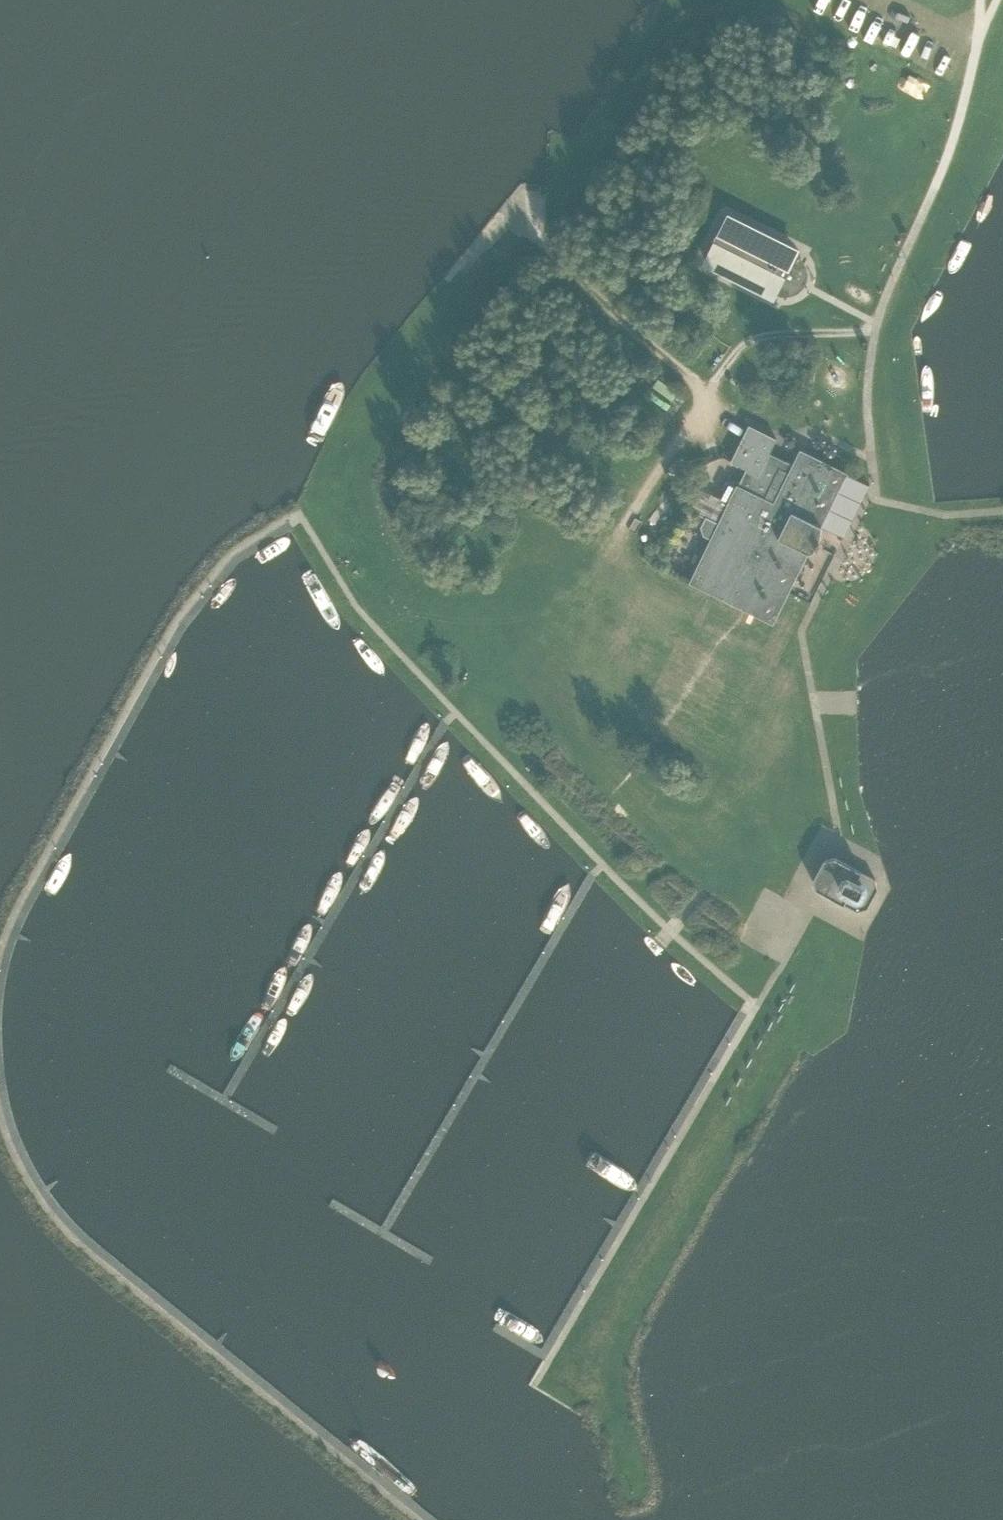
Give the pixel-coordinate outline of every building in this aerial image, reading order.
[(800,249),(728,212),(718,231),(715,230),(707,244),(711,246),(702,263),(775,300),(777,295),(782,297),(791,296),(798,293),(803,288),(807,280),(808,272),(806,265),(802,259),(797,255),(800,249)] [(794,466),(769,453),(776,440),(749,426),(731,462),(745,469),(738,484),(737,484),(736,485),(729,482),(718,504),(725,507),(718,522),(706,515),(700,526),(703,535),(710,539),(689,581),(727,600),(772,622),(846,474),(801,452),(794,466)] [(878,890),(875,880),(834,857),(824,861),(814,880),(817,890),(858,912),(868,909),(878,890)]
